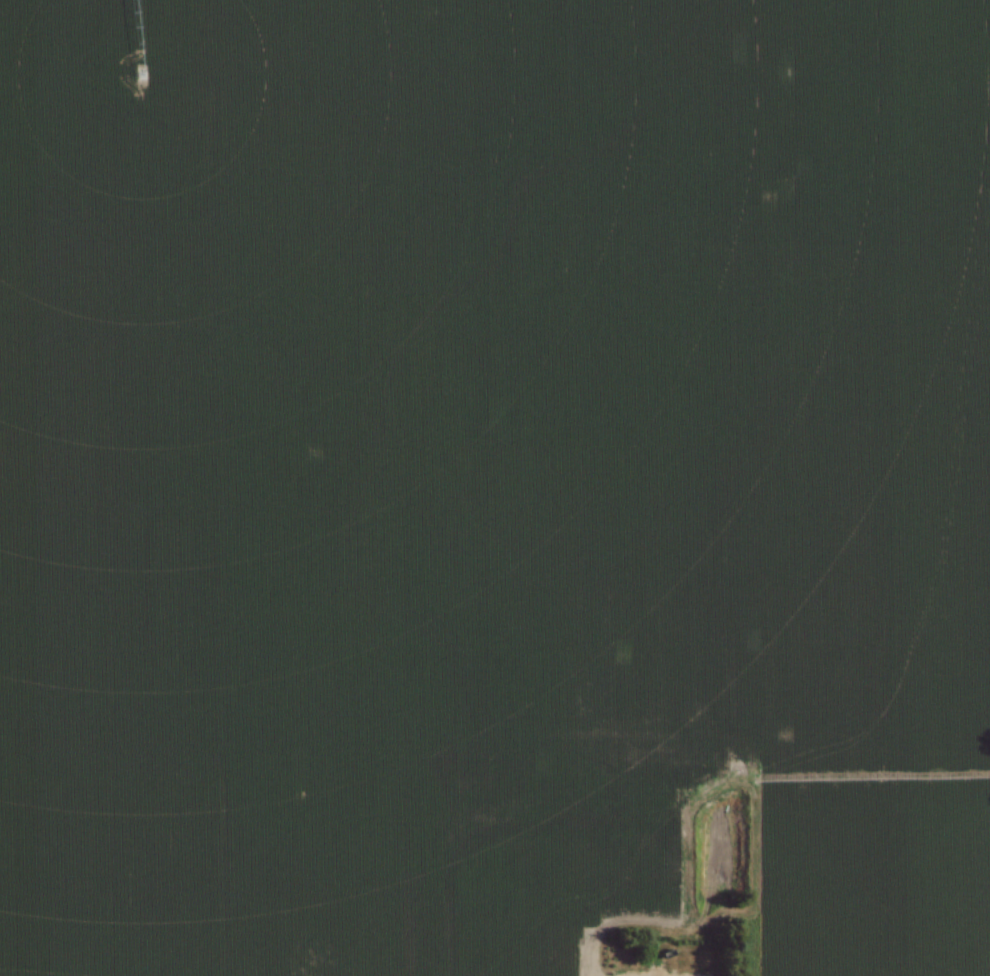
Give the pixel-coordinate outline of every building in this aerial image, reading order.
[(573,926),(582,926),(582,943),(573,943),(573,926)]
